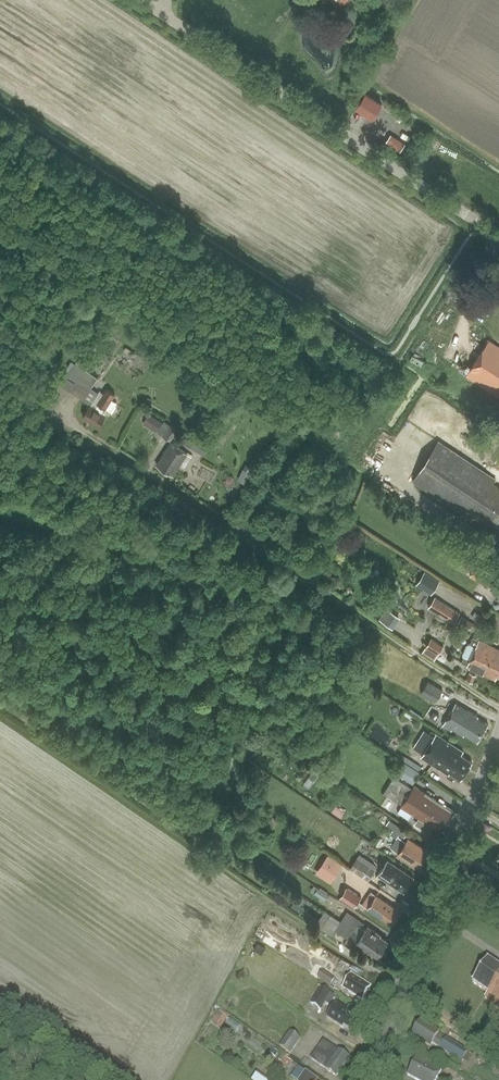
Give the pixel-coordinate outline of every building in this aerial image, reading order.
[(373,120),(383,104),(367,94),(356,109),(373,120)] [(405,145),(390,135),(385,143),(400,153),(405,145)] [(489,340),(462,381),(471,387),(475,382),(498,397),(498,346),(489,340)] [(79,359),(76,363),(75,363),(74,363),(72,362),(63,374),(66,377),(75,382),(84,368),(84,367),(85,368),(87,365),(79,359)] [(70,391),(70,390),(86,399),(92,388),(100,377),(85,368),(84,367),(84,368),(75,382),(75,383),(66,377),(61,386),(70,391)] [(104,410),(105,408),(106,409),(111,412),(116,403),(111,400),(112,399),(115,394),(106,389),(104,394),(100,391),(99,392),(92,388),(86,399),(84,401),(90,405),(82,417),(98,427),(106,416),(105,415),(108,412),(104,410)] [(60,395),(54,392),(47,407),(54,410),(60,395)] [(162,422),(149,414),(143,424),(156,432),(162,422)] [(171,441),(178,430),(164,421),(157,433),(171,441)] [(184,470),(192,457),(168,441),(163,449),(161,452),(156,459),(159,461),(157,465),(173,475),(175,472),(177,473),(181,467),(184,470)] [(412,481),(419,486),(416,490),(427,497),(430,493),(482,528),(484,524),(493,528),(495,524),(498,518),(498,487),(494,484),(497,479),(438,441),(412,481)] [(470,576),(489,588),(496,576),(477,564),(470,576)] [(431,594),(440,580),(425,570),(416,584),(431,594)] [(434,597),(427,607),(452,623),(459,613),(434,597)] [(385,609),(378,620),(390,628),(397,616),(385,609)] [(457,622),(468,629),(472,623),(460,616),(457,622)] [(484,650),(487,643),(474,636),(471,643),(468,644),(463,654),(465,657),(462,663),(475,669),(479,661),(488,666),(490,661),(493,654),(484,650)] [(425,646),(437,654),(442,646),(430,638),(425,646)] [(498,665),(498,648),(487,643),(484,650),(493,654),(490,661),(498,665)] [(490,661),(488,666),(479,661),(475,669),(495,679),(497,676),(498,677),(498,665),(490,661)] [(475,675),(469,672),(465,679),(472,682),(475,675)] [(427,681),(421,693),(436,702),(443,690),(427,681)] [(456,703),(444,725),(452,730),(454,728),(465,735),(466,733),(479,741),(488,725),(477,718),(479,716),(456,703)] [(461,779),(472,761),(461,754),(463,751),(436,734),(421,758),(449,774),(450,772),(461,779)] [(398,758),(391,769),(413,783),(420,772),(398,758)] [(437,838),(454,811),(415,786),(413,788),(395,777),(384,794),(430,824),(425,831),(437,838)] [(332,812),(341,818),(345,812),(336,806),(332,812)] [(401,840),(406,832),(387,819),(384,824),(391,829),(388,833),(395,838),(396,836),(398,837),(401,840)] [(405,842),(401,840),(398,837),(391,847),(398,852),(398,853),(419,867),(429,853),(407,838),(405,842)] [(368,880),(375,871),(356,859),(350,868),(368,880)] [(404,891),(413,877),(388,860),(378,874),(404,891)] [(323,868),(334,875),(337,869),(327,863),(323,868)] [(329,895),(315,886),(313,889),(315,891),(314,893),(325,900),(329,895)] [(354,908),(358,902),(361,897),(347,887),(340,898),(354,908)] [(375,893),(366,907),(391,923),(401,909),(375,893)] [(341,921),(383,949),(388,941),(381,937),(382,935),(368,926),(366,929),(358,924),(360,921),(347,913),(341,921)] [(378,957),(383,949),(341,921),(331,915),(322,928),(333,935),(336,931),(348,939),(351,935),(359,941),(356,945),(370,954),(371,952),(378,957)] [(487,959),(472,982),(488,993),(484,998),(492,1003),(489,1007),(498,1013),(498,967),(487,959)] [(335,979),(322,971),(318,979),(330,986),(335,979)] [(362,999),(370,986),(351,974),(343,986),(362,999)] [(333,1008),(337,1002),(339,998),(318,985),(312,995),(315,997),(311,1004),(320,1010),(325,1002),(333,1008)] [(342,1022),(353,1029),(359,1019),(357,1018),(361,1012),(351,1005),(348,1009),(337,1002),(333,1008),(329,1015),(342,1024),(342,1022)] [(221,1027),(228,1017),(219,1010),(211,1021),(221,1027)] [(423,1021),(414,1036),(423,1041),(423,1043),(426,1045),(428,1044),(433,1047),(435,1044),(455,1056),(452,1060),(448,1065),(458,1071),(461,1066),(459,1065),(461,1060),(462,1061),(468,1051),(448,1038),(441,1034),(441,1033),(423,1021)] [(301,1039),(291,1032),(281,1047),(291,1054),(301,1039)] [(336,1076),(349,1058),(321,1038),(308,1056),(336,1076)] [(287,1059),(289,1056),(284,1052),(279,1060),(282,1062),(279,1066),(288,1071),(293,1063),(287,1059)] [(418,1056),(407,1075),(417,1079),(437,1079),(442,1070),(418,1056)] [(319,1078),(299,1065),(291,1076),(298,1079),(317,1079),(319,1078)]
